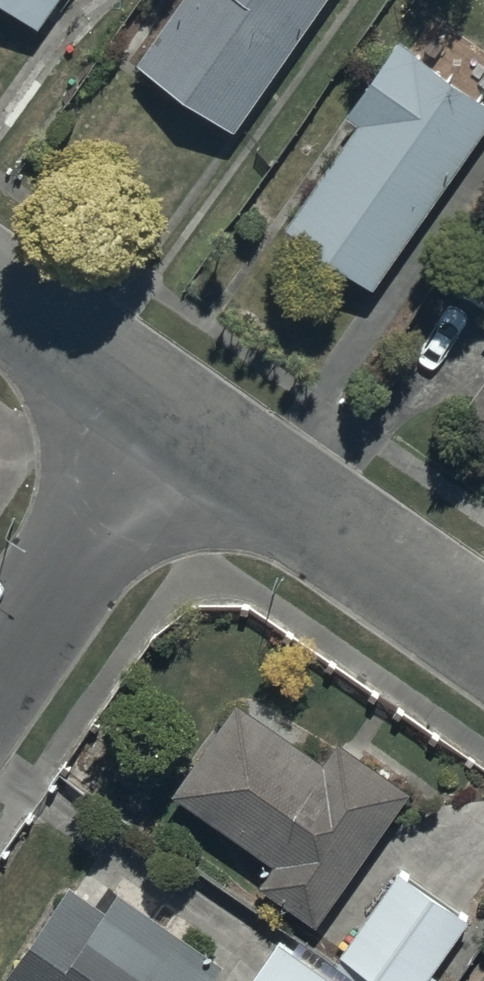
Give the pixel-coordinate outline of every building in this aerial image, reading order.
[(44,28),(63,0),(4,0),(44,28)] [(139,61),(235,127),(322,0),(184,0),(139,61)] [(288,226),(374,288),(483,134),(483,103),(399,43),(337,130),(350,139),(288,226)] [(483,436),(483,385),(460,419),(483,436)] [(261,884),(317,926),(416,792),(349,741),(333,763),(245,698),(176,791),(275,865),(261,884)] [(341,956),(374,980),(440,980),(434,976),(473,925),(404,873),(341,956)] [(8,980),(215,980),(225,966),(122,892),(110,909),(76,885),(8,980)] [(281,942),(253,980),(335,980),(281,942)]
